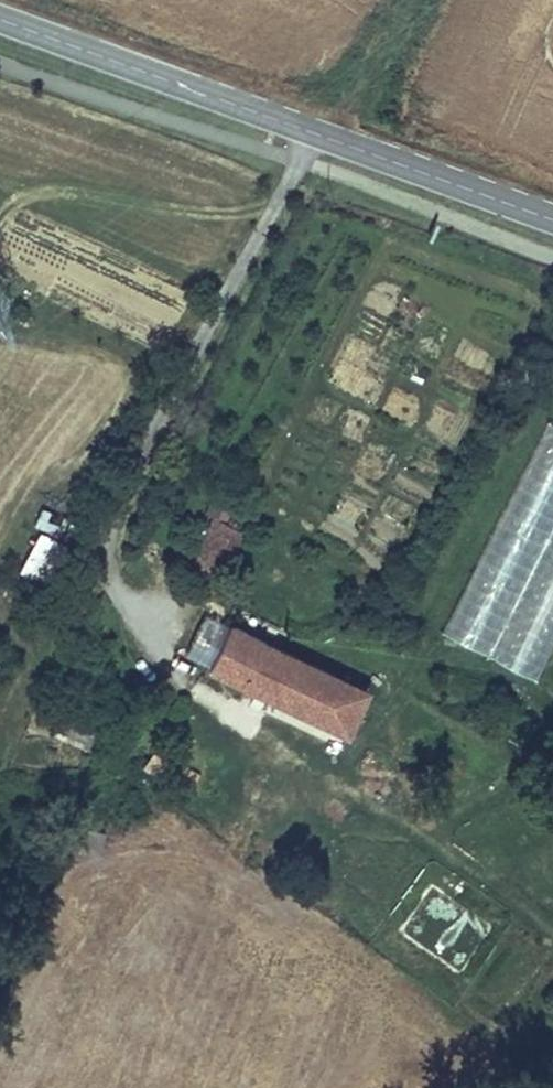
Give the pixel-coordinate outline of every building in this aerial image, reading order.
[(552,661),(552,425),(538,419),(445,637),(545,679),(552,661)] [(41,575),(65,516),(44,508),(21,567),(41,575)] [(221,569),(244,531),(215,514),(193,552),(221,569)] [(245,615),(204,594),(175,654),(291,713),(314,666),(247,634),(245,638),(236,633),(245,615)] [(366,692),(314,666),(291,713),(343,737),(366,692)] [(433,897),(405,933),(455,971),(483,935),(433,897)]
